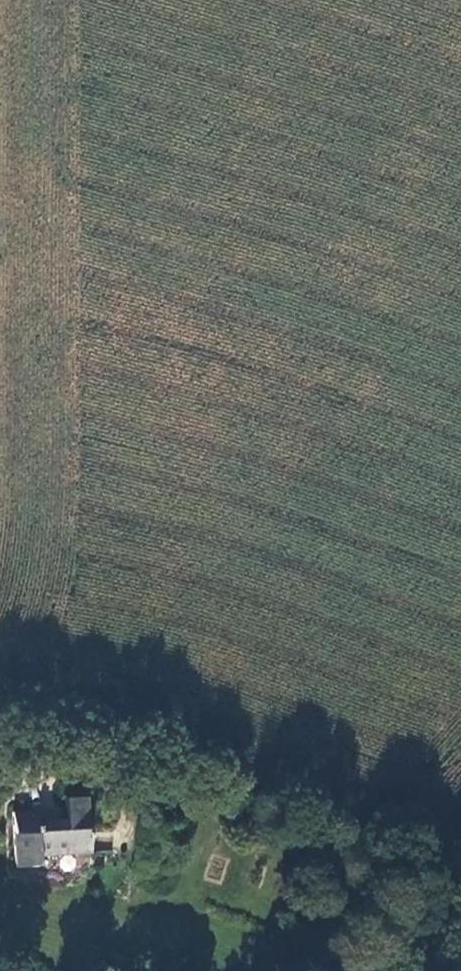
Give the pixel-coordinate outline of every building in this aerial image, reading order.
[(29,809),(7,813),(15,872),(37,869),(35,858),(88,851),(82,797),(62,803),(65,824),(50,826),(29,809)]
